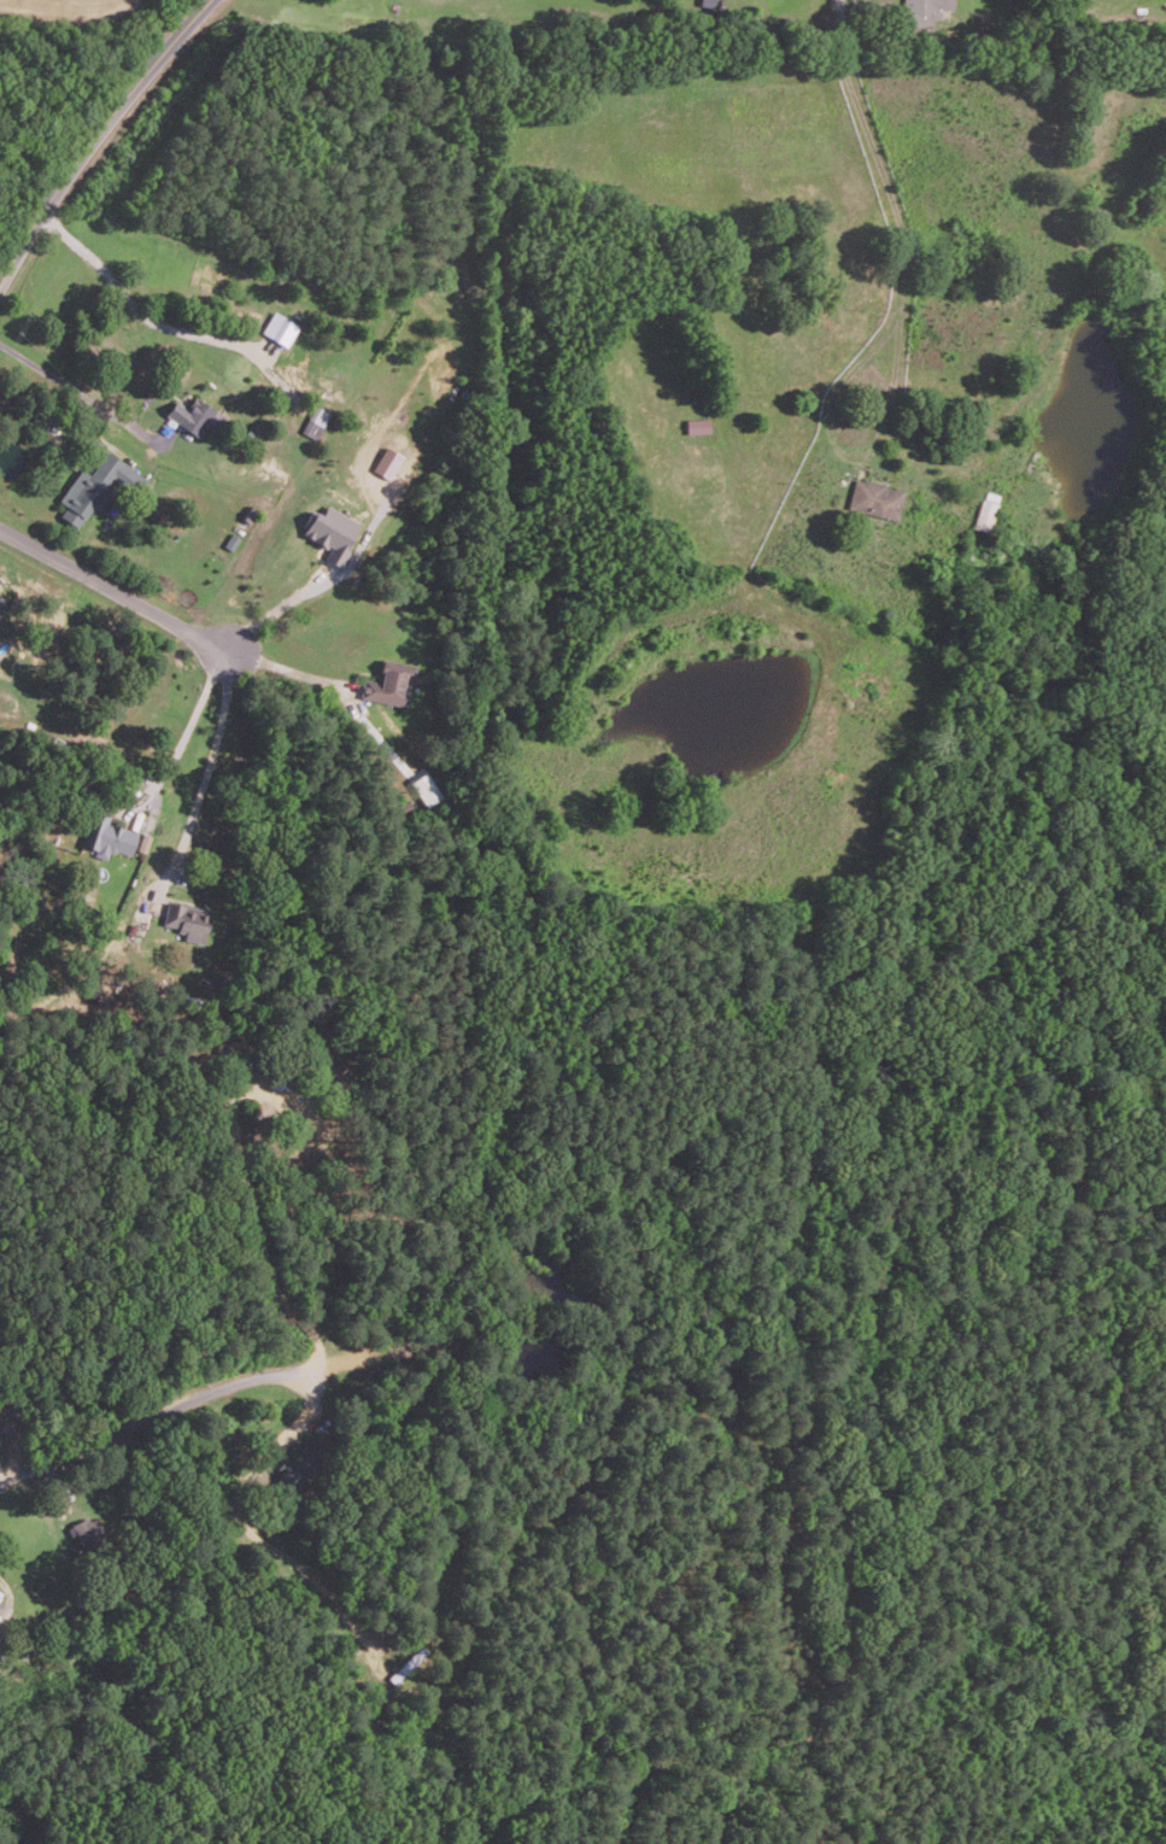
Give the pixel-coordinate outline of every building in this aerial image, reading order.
[(904,26),(932,27),(932,18),(942,18),(942,9),(954,9),(954,0),(905,0),(904,26)] [(286,346),(299,325),(274,310),(262,331),(286,346)] [(208,422),(216,427),(224,415),(195,395),(186,407),(175,400),(165,414),(198,437),(208,422)] [(318,439),(329,410),(313,404),(302,432),(318,439)] [(710,432),(709,418),(686,418),(687,433),(710,432)] [(403,455),(386,446),(372,469),(389,479),(403,455)] [(150,480),(104,449),(88,472),(81,467),(59,500),(67,505),(60,515),(78,526),(111,478),(139,497),(150,480)] [(905,489),(855,477),(847,511),(897,523),(905,489)] [(997,503),(981,498),(973,527),(989,531),(997,503)] [(362,523),(327,504),(322,514),(313,509),(300,532),(329,548),(324,558),(338,566),(362,523)] [(418,665),(383,658),(379,681),(364,678),(361,697),(401,705),(406,679),(415,681),(418,665)] [(137,831),(106,822),(108,815),(92,810),(81,845),(95,849),(94,855),(106,859),(109,849),(130,855),(137,831)] [(203,943),(211,911),(169,900),(163,924),(186,930),(184,938),(203,943)] [(331,1449),(313,1433),(276,1476),(294,1492),(331,1449)] [(106,1537),(95,1514),(65,1528),(76,1551),(106,1537)]
